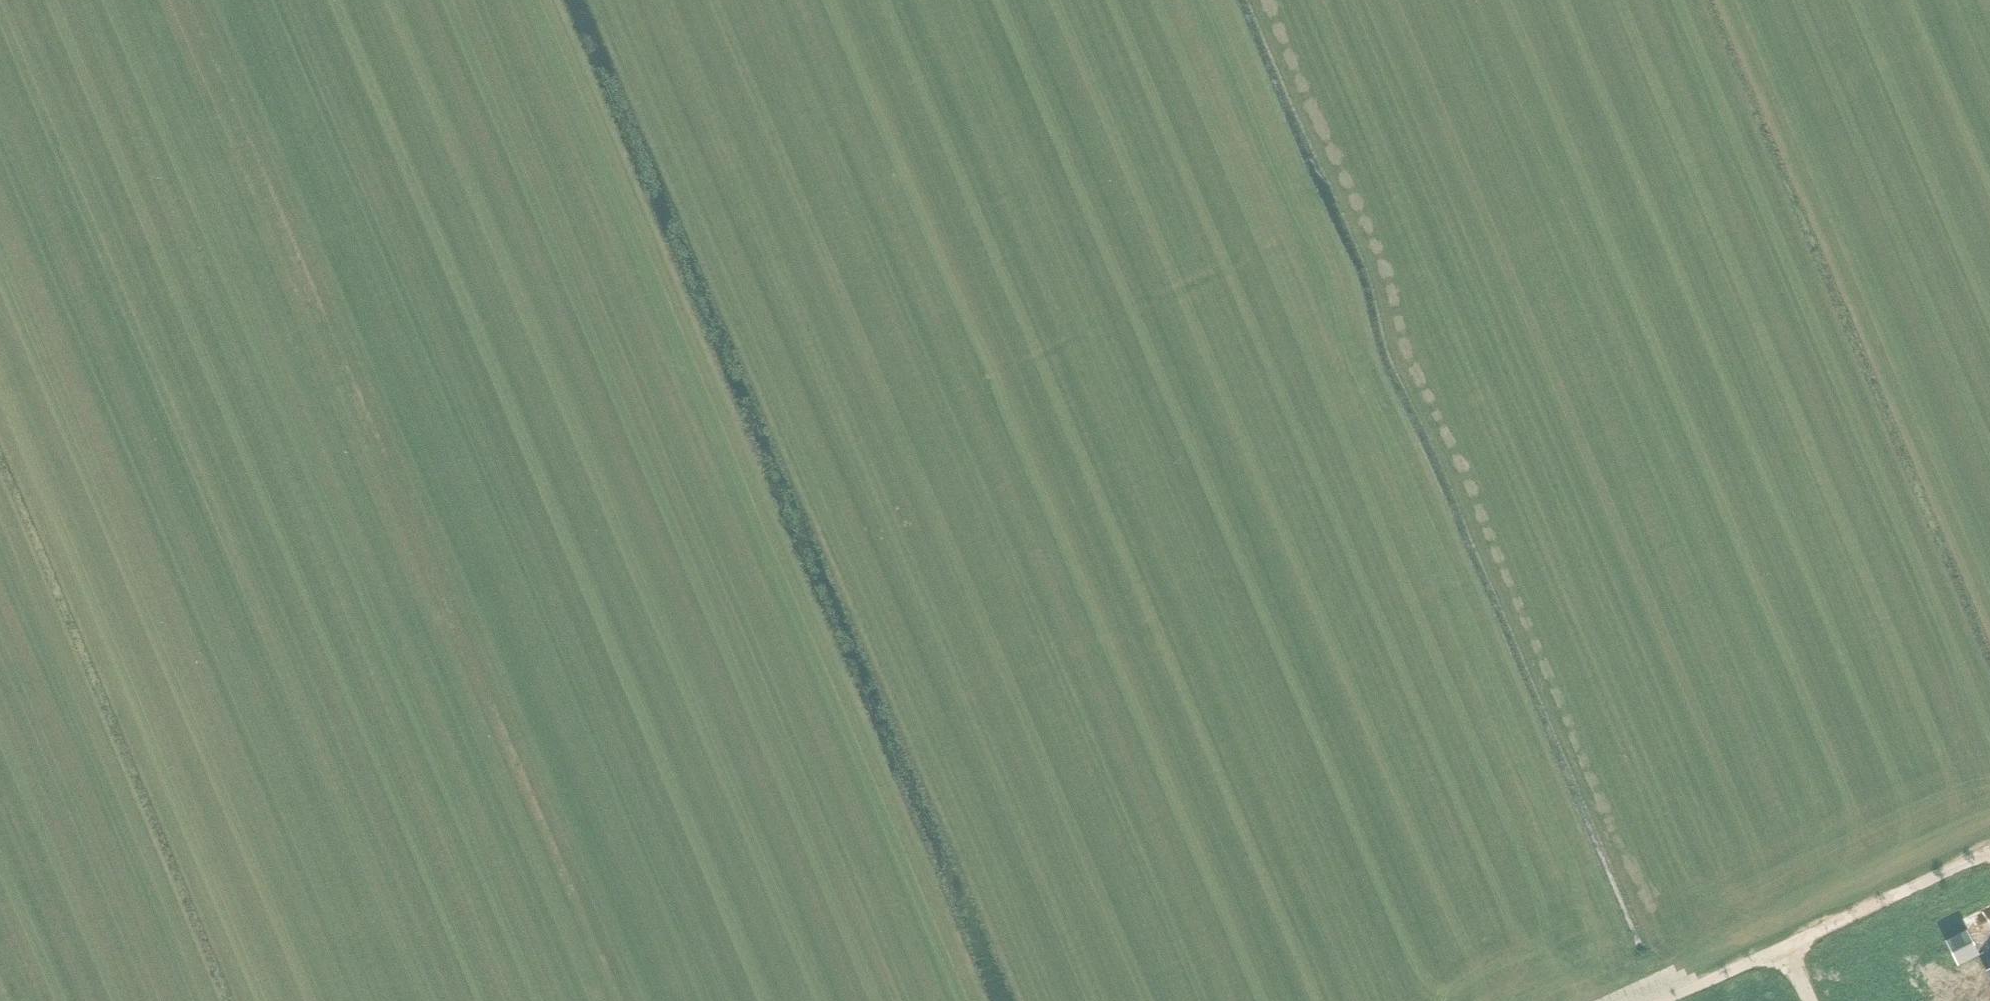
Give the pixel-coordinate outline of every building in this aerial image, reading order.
[(1972,936),(1948,946),(1960,973),(1984,963),(1972,936)]
